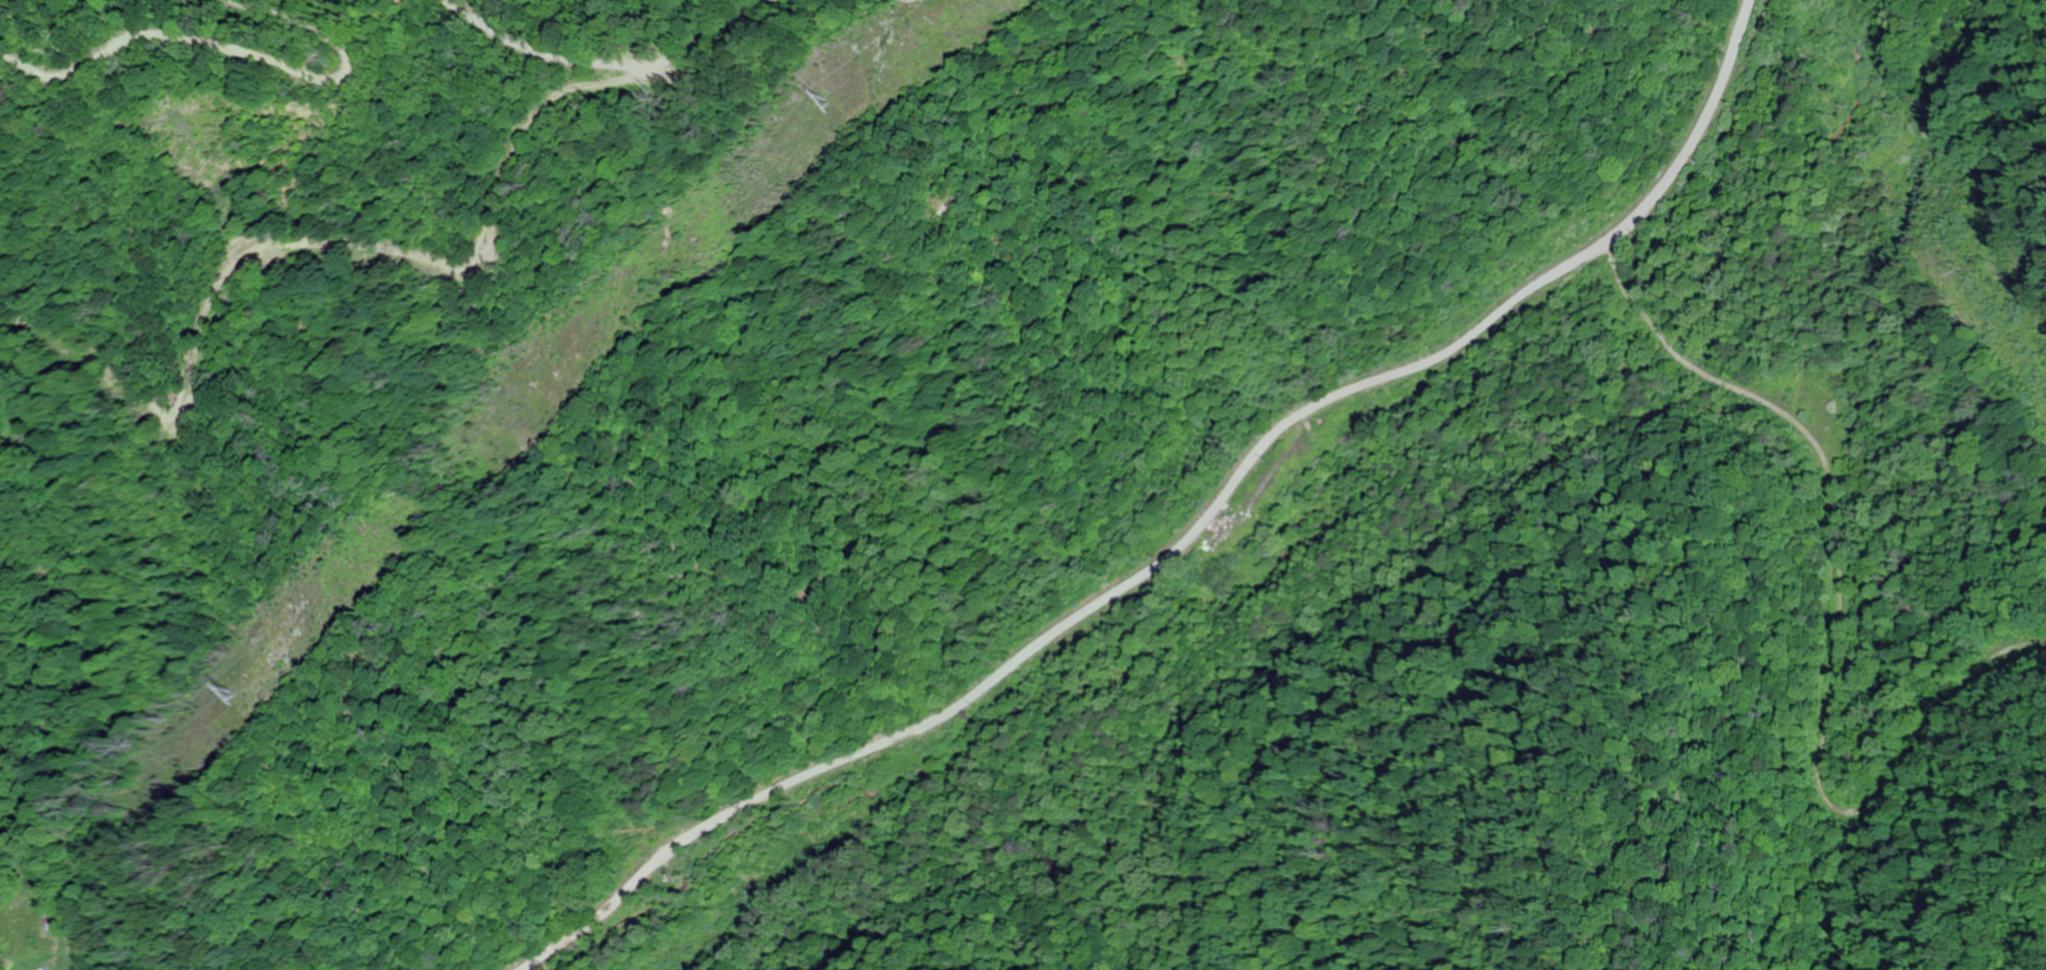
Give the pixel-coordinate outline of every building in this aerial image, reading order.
[(36,914),(36,929),(45,928),(45,913),(36,914)]
